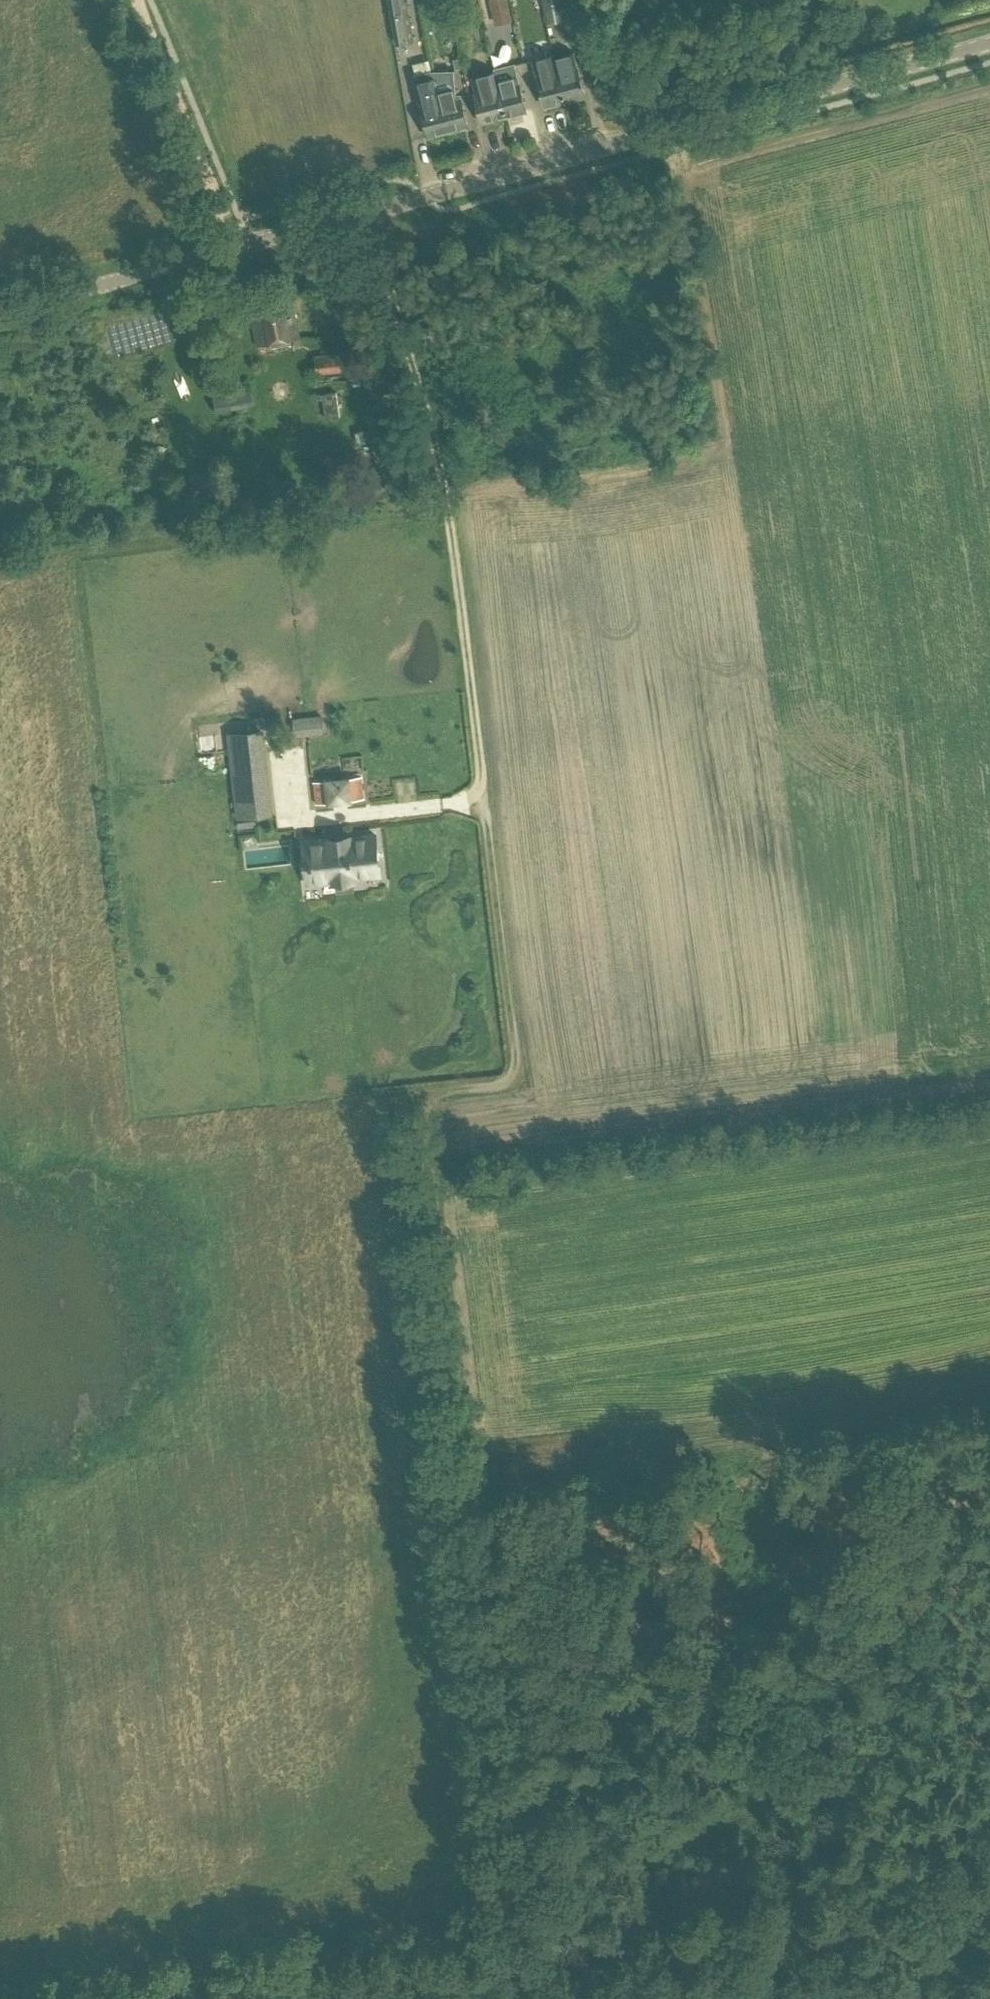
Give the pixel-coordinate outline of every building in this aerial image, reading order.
[(395,44),(413,41),(406,0),(387,0),(395,44)] [(496,24),(511,20),(506,0),(491,0),(496,24)] [(546,23),(566,19),(562,0),(541,0),(546,23)] [(496,52),(492,25),(482,27),(486,54),(496,52)] [(494,33),(499,52),(510,49),(505,30),(494,33)] [(562,56),(554,58),(557,69),(565,102),(584,97),(573,53),(562,56)] [(553,55),(534,60),(546,106),(565,102),(557,69),(554,58),(553,55)] [(506,83),(499,85),(506,117),(526,111),(516,68),(503,71),(506,83)] [(453,71),(433,72),(448,132),(469,126),(461,94),(454,96),(453,71)] [(448,132),(433,72),(412,77),(427,137),(448,132)] [(495,72),(472,78),(483,123),(506,117),(499,85),(498,85),(495,72)] [(250,307),(257,345),(300,337),(293,299),(250,307)] [(364,369),(361,350),(341,352),(344,372),(364,369)] [(341,352),(314,356),(317,375),(344,372),(341,352)] [(212,391),(215,412),(252,405),(249,384),(212,391)] [(323,400),(325,419),(340,417),(337,393),(317,395),(318,401),(323,400)] [(378,465),(388,463),(388,457),(381,425),(368,428),(361,430),(355,432),(357,442),(364,442),(371,441),(375,460),(378,465)] [(242,762),(264,759),(261,731),(228,735),(238,818),(270,814),(267,786),(245,789),(242,762)] [(361,777),(314,782),(316,804),(363,799),(361,777)] [(379,873),(375,835),(349,837),(348,835),(329,836),(330,839),(303,842),(307,882),(334,880),(334,882),(353,880),(352,875),(379,873)]
